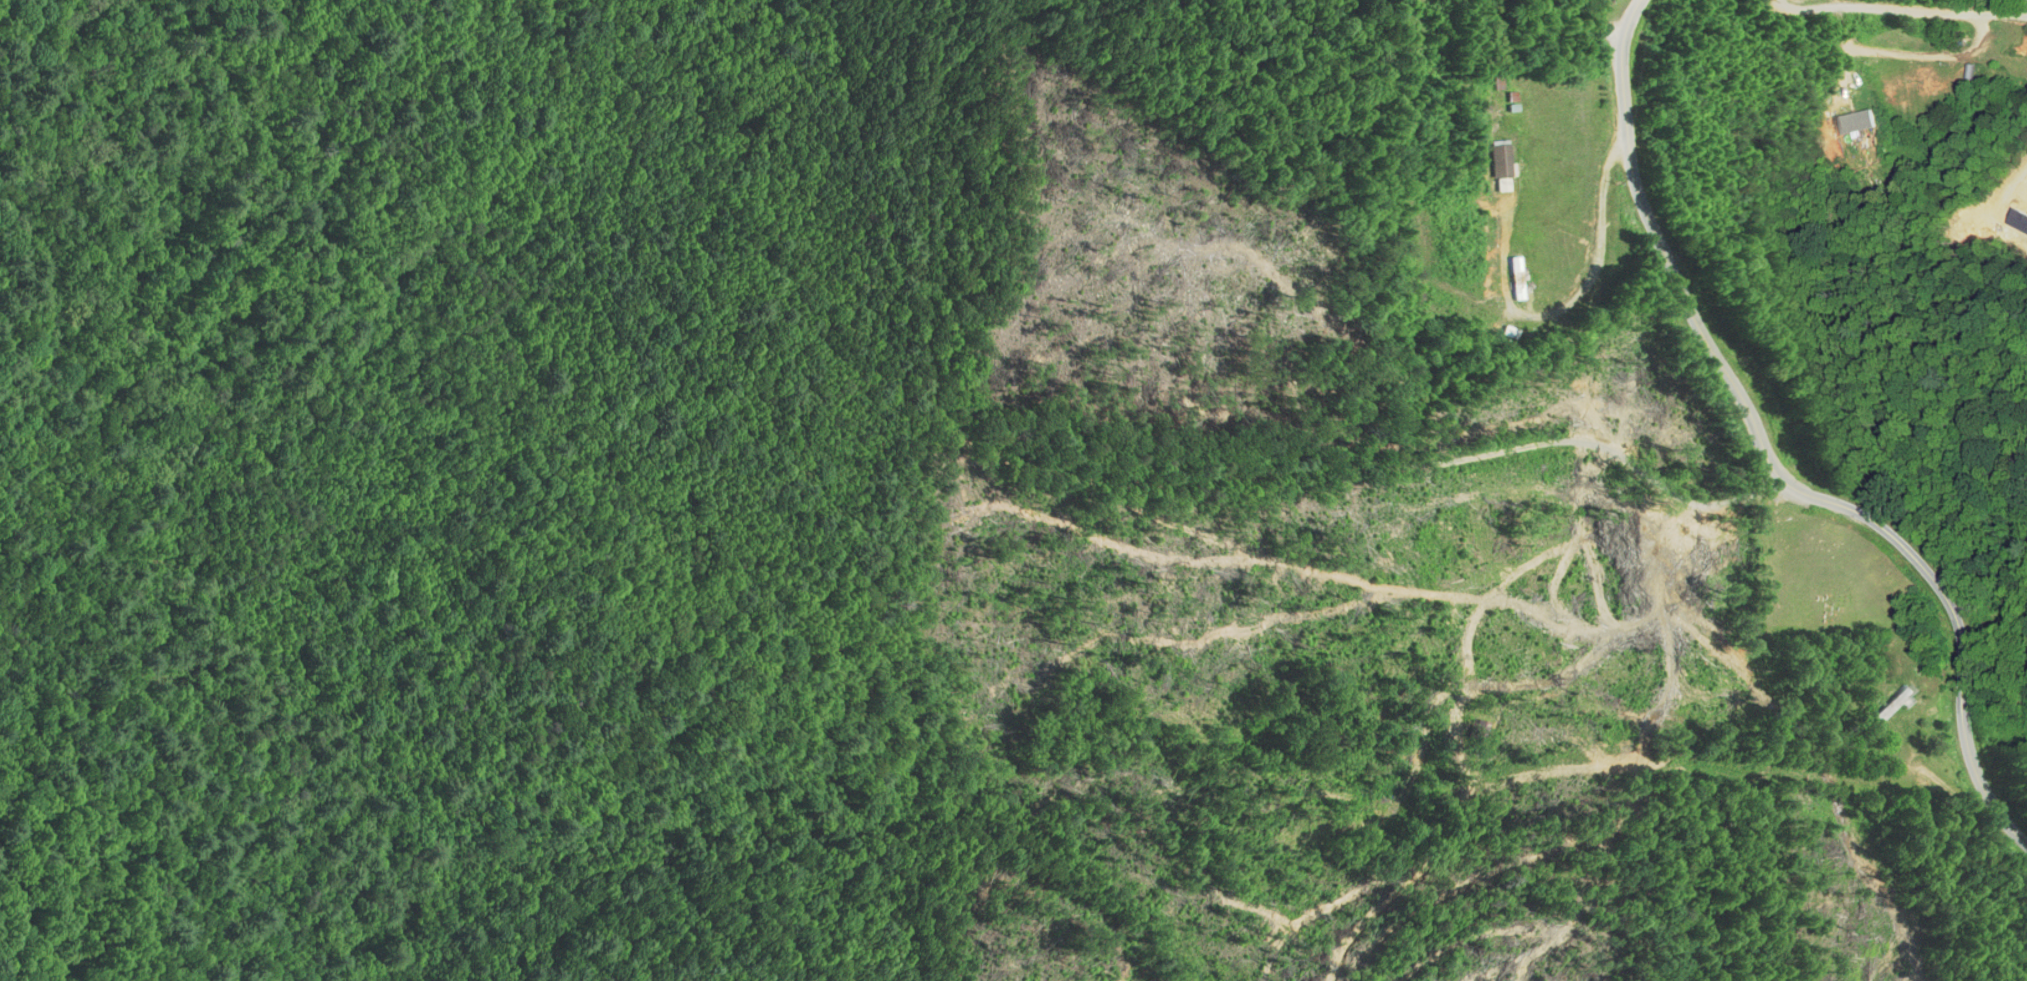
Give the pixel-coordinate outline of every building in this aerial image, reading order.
[(1848,90),(1853,130),(1870,128),(1865,87),(1848,90)] [(1509,140),(1494,140),(1494,176),(1510,176),(1509,140)] [(1510,257),(1511,299),(1521,299),(1521,274),(1520,274),(1520,257),(1510,257)]
